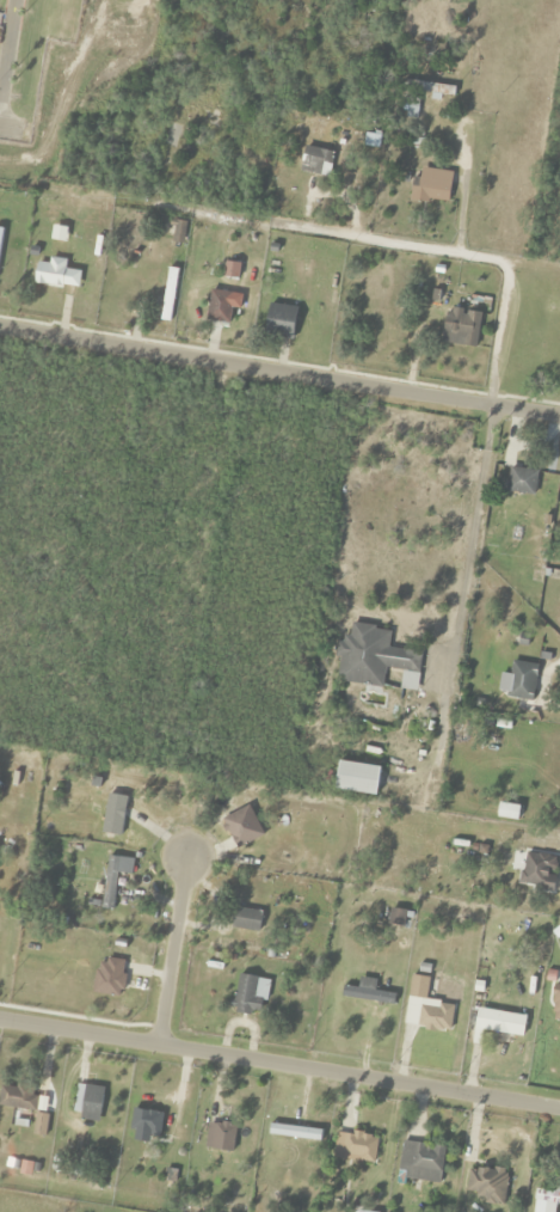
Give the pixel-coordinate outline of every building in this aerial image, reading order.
[(453,95),(453,85),(419,84),(419,94),(453,95)] [(405,103),(406,118),(416,118),(415,102),(405,103)] [(298,170),(327,178),(334,153),(305,146),(298,170)] [(447,203),(450,175),(413,171),(409,199),(447,203)] [(66,261),(49,257),(48,264),(37,262),(33,282),(60,287),(66,261)] [(227,324),(234,294),(211,289),(204,319),(227,324)] [(297,308),(269,303),(264,333),(292,338),(297,308)] [(477,347),(479,311),(445,308),(442,344),(477,347)] [(536,471),(509,467),(505,491),(533,495),(536,471)] [(339,683),(382,685),(383,668),(402,669),(401,689),(417,690),(419,651),(389,649),(390,628),(342,625),(339,683)] [(531,702),(537,666),(511,661),(505,697),(531,702)] [(335,789),(376,795),(380,767),(338,761),(335,789)] [(111,841),(118,789),(108,788),(101,840),(111,841)] [(553,890),(556,855),(523,853),(520,887),(553,890)] [(118,858),(107,857),(101,910),(112,911),(118,858)] [(258,933),(262,912),(235,907),(231,927),(258,933)] [(96,995),(123,995),(122,959),(94,960),(96,995)] [(258,997),(257,997),(254,975),(233,977),(237,1014),(260,1012),(258,997)] [(343,986),(341,997),(393,1005),(394,994),(373,991),(375,979),(359,977),(357,988),(343,986)] [(451,1030),(451,1005),(419,1005),(419,1030),(451,1030)] [(498,1040),(499,1034),(521,1037),(524,1016),(477,1009),(473,1036),(498,1040)] [(36,1089),(0,1085),(0,1108),(33,1112),(36,1089)] [(74,1117),(99,1120),(102,1087),(77,1085),(74,1117)] [(159,1134),(161,1112),(132,1109),(130,1130),(159,1134)] [(207,1122),(205,1150),(231,1152),(234,1125),(207,1122)] [(372,1164),(377,1137),(336,1131),(332,1157),(372,1164)] [(445,1147),(402,1141),(396,1177),(439,1184),(445,1147)] [(503,1204),(507,1171),(469,1165),(465,1198),(503,1204)] [(534,1193),(534,1204),(559,1205),(559,1194),(534,1193)]
